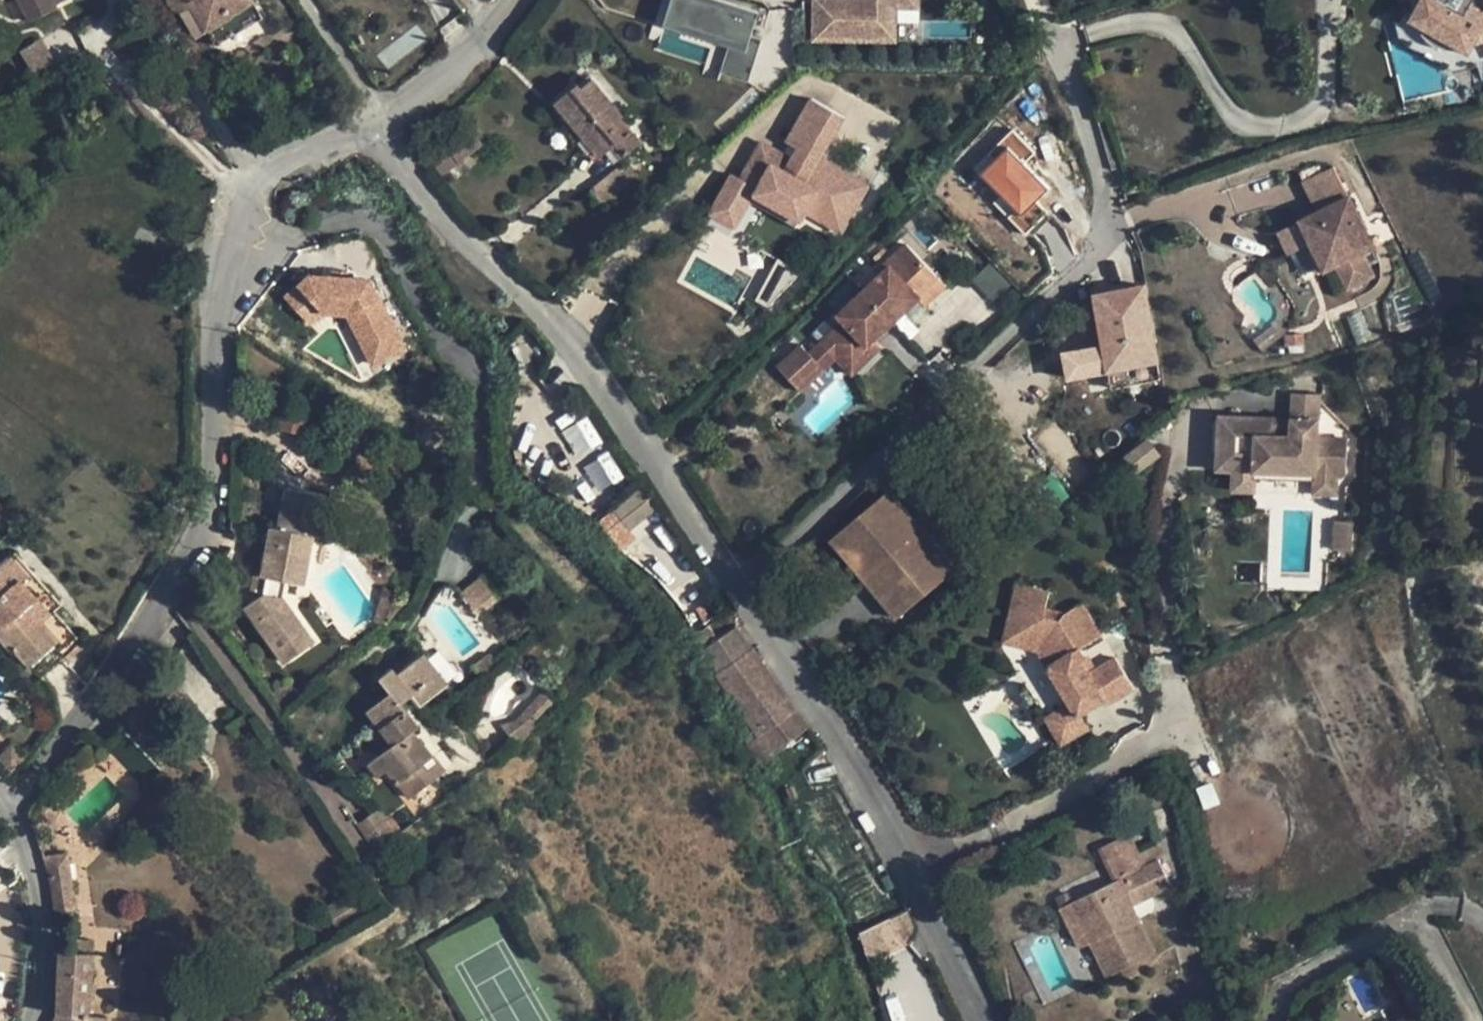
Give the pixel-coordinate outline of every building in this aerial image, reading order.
[(29,22),(57,8),(55,5),(65,0),(19,0),(29,22)] [(176,8),(181,9),(185,7),(193,2),(207,26),(208,27),(209,26),(219,43),(263,16),(253,0),(171,0),(176,8)] [(733,47),(746,51),(750,35),(758,12),(720,0),(673,0),(665,25),(733,47)] [(859,4),(834,0),(808,0),(802,33),(854,42),(855,35),(878,39),(884,5),(907,9),(909,0),(860,0),(859,4)] [(1477,50),(1482,49),(1482,0),(1412,0),(1418,19),(1477,50)] [(193,2),(185,7),(199,31),(207,26),(193,2)] [(1471,60),(1477,50),(1418,19),(1413,28),(1471,60)] [(746,51),(733,47),(724,71),(752,81),(765,40),(750,35),(746,51)] [(40,38),(19,50),(35,76),(56,65),(40,38)] [(555,103),(598,156),(609,147),(619,159),(640,140),(620,116),(622,114),(592,78),(581,88),(577,84),(555,103)] [(824,157),(845,118),(812,100),(785,153),(762,141),(741,180),(733,176),(712,216),(741,232),(759,198),(806,224),(810,216),(845,235),(873,183),(824,157)] [(424,152),(442,175),(482,144),(465,121),(424,152)] [(1024,238),(1047,219),(1035,205),(1048,195),(1025,166),(1034,158),(1013,133),(987,154),(994,162),(980,174),(1014,215),(1009,219),(1024,238)] [(622,170),(633,183),(640,177),(630,164),(622,170)] [(591,191),(604,206),(633,183),(622,170),(620,168),(591,191)] [(1320,213),(1351,199),(1337,170),(1307,184),(1320,213)] [(1368,237),(1351,199),(1320,213),(1296,225),(1306,247),(1312,244),(1325,272),(1337,267),(1348,291),(1374,279),(1363,255),(1357,242),(1368,237)] [(1292,253),(1306,247),(1296,225),(1282,231),(1292,253)] [(1374,250),(1368,237),(1357,242),(1363,255),(1374,250)] [(881,275),(864,291),(895,323),(920,299),(940,280),(906,244),(877,272),(881,275)] [(1325,272),(1312,244),(1306,247),(1319,275),(1325,272)] [(314,246),(301,249),(302,258),(316,254),(314,246)] [(772,303),(806,272),(784,260),(763,297),(772,303)] [(333,272),(332,279),(349,281),(350,273),(333,272)] [(346,316),(372,365),(404,349),(370,282),(349,281),(332,279),(310,277),(287,297),(311,325),(324,314),(346,316)] [(947,287),(940,280),(920,299),(926,306),(947,287)] [(1142,289),(1093,299),(1109,375),(1158,364),(1142,289)] [(895,323),(864,291),(838,316),(844,322),(821,343),(836,358),(839,355),(853,357),(856,360),(876,341),(895,323)] [(1001,314),(984,297),(965,316),(982,333),(1001,314)] [(876,341),(856,360),(862,367),(882,347),(876,341)] [(801,347),(778,370),(801,393),(836,358),(821,343),(809,355),(801,347)] [(839,355),(836,358),(853,375),(862,367),(856,360),(853,357),(839,355)] [(1158,364),(1109,375),(1113,392),(1162,381),(1158,364)] [(1292,396),(1291,421),(1317,422),(1318,397),(1292,396)] [(307,417),(283,411),(275,450),(300,455),(307,417)] [(586,416),(561,431),(578,458),(603,442),(586,416)] [(1216,472),(1233,473),(1336,477),(1345,477),(1346,441),(1316,440),(1317,422),(1291,421),(1290,439),(1271,438),(1272,421),(1218,419),(1216,472)] [(1290,439),(1291,421),(1272,421),(1271,438),(1290,439)] [(1149,442),(1127,459),(1139,474),(1161,457),(1149,442)] [(583,465),(597,492),(623,479),(608,452),(583,465)] [(1336,477),(1233,473),(1232,493),(1254,494),(1254,481),(1313,483),(1313,496),(1335,497),(1336,477)] [(262,510),(282,514),(286,488),(268,484),(262,510)] [(327,495),(286,488),(282,514),(279,528),(271,526),(261,576),(266,577),(263,594),(244,606),(285,663),(314,642),(282,598),(286,580),(303,583),(312,536),(318,537),(327,495)] [(616,545),(657,514),(638,490),(597,521),(616,545)] [(832,540),(898,618),(956,570),(890,491),(832,540)] [(1332,523),(1331,551),(1348,551),(1350,523),(1332,523)] [(10,556),(26,573),(31,570),(14,551),(10,556)] [(1,626),(0,627),(0,638),(11,650),(13,648),(40,679),(70,653),(65,648),(78,637),(72,629),(59,640),(43,622),(55,611),(62,604),(48,588),(37,598),(20,578),(26,573),(10,556),(0,565),(0,625),(1,626)] [(48,588),(31,570),(26,573),(20,578),(37,598),(48,588)] [(261,576),(254,575),(251,590),(263,594),(266,577),(261,576)] [(1068,702),(1076,716),(1102,701),(1105,706),(1133,689),(1114,658),(1093,671),(1086,675),(1079,664),(1081,662),(1083,659),(1083,655),(1082,653),(1079,649),(1100,636),(1081,603),(1063,614),(1044,610),(1049,592),(1017,584),(1011,610),(1027,614),(1018,647),(1037,652),(1068,702)] [(401,605),(386,587),(385,586),(383,585),(372,623),(384,624),(387,622),(393,617),(395,613),(400,608),(401,605)] [(703,605),(696,609),(700,616),(707,612),(703,605)] [(1011,610),(1003,643),(1018,647),(1027,614),(1011,610)] [(72,629),(55,611),(43,622),(59,640),(72,629)] [(710,625),(716,635),(722,630),(716,621),(710,625)] [(707,626),(693,638),(701,650),(717,640),(707,626)] [(758,736),(747,744),(761,765),(808,728),(797,710),(752,649),(736,627),(717,640),(706,647),(716,673),(758,736)] [(367,711),(380,727),(404,708),(400,702),(409,695),(418,706),(448,683),(423,653),(397,673),(392,668),(379,678),(390,692),(367,711)] [(1086,675),(1093,671),(1082,653),(1083,655),(1083,659),(1081,662),(1079,664),(1086,675)] [(490,654),(474,666),(482,675),(497,663),(490,654)] [(542,692),(525,711),(534,720),(552,700),(542,692)] [(1076,716),(1068,702),(1043,717),(1059,744),(1084,729),(1076,716)] [(418,725),(404,708),(380,727),(392,744),(381,753),(368,763),(378,776),(386,769),(409,798),(437,776),(404,735),(412,729),(418,725)] [(380,727),(368,736),(381,753),(392,744),(380,727)] [(412,729),(404,735),(437,776),(445,769),(412,729)] [(378,808),(356,824),(374,850),(396,834),(378,808)] [(1060,908),(1080,948),(1091,943),(1108,977),(1155,954),(1131,906),(1171,887),(1158,861),(1142,868),(1126,836),(1102,848),(1118,881),(1060,908)] [(1158,861),(1153,848),(1136,855),(1142,868),(1158,861)] [(44,861),(50,882),(71,879),(67,853),(44,857),(44,861)] [(71,879),(50,882),(54,913),(76,909),(71,879)] [(1068,892),(1055,898),(1060,908),(1073,902),(1068,892)] [(908,911),(859,934),(866,955),(882,956),(904,946),(901,941),(912,936),(914,934),(915,926),(908,911)] [(53,1020),(106,1020),(106,1017),(87,1016),(94,952),(59,950),(56,1014),(53,1020)] [(878,969),(880,956),(866,955),(868,963),(868,968),(878,969)]
